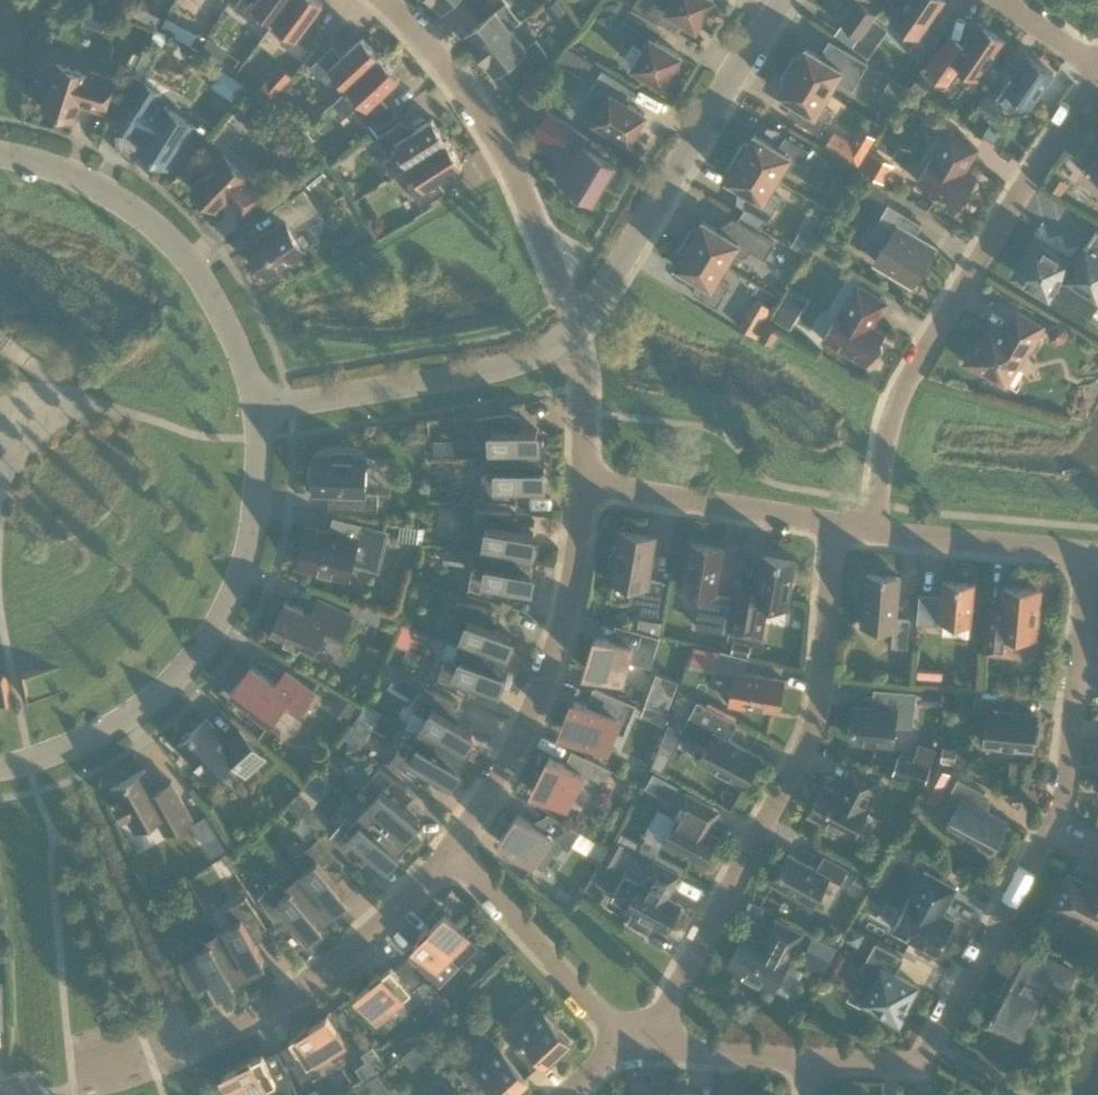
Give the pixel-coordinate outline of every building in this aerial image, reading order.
[(255,21),(264,8),(278,18),(291,0),(240,0),(235,6),(255,21)] [(324,0),(291,0),(278,18),(290,28),(281,40),(302,55),(318,32),(307,24),(325,0),(324,0)] [(465,30),(482,51),(513,27),(523,19),(508,0),(477,0),(475,2),(484,14),(483,19),(467,31),(467,29),(465,30)] [(567,10),(559,0),(554,0),(545,7),(555,20),(567,10)] [(613,18),(624,1),(623,0),(607,0),(600,11),(613,18)] [(676,29),(683,18),(697,27),(713,0),(637,0),(635,5),(676,29)] [(862,35),(877,12),(860,0),(858,0),(843,22),(849,26),(862,35)] [(893,17),(919,35),(910,49),(923,59),(940,35),(927,26),(945,0),(905,0),(893,17)] [(659,25),(632,8),(620,29),(646,45),(634,65),(664,83),(682,53),(653,36),(659,25)] [(948,39),(928,68),(941,77),(949,82),(961,64),(981,78),(1007,39),(980,21),(965,42),(952,33),(948,39)] [(513,27),(482,51),(497,72),(499,71),(498,70),(513,58),(518,58),(527,70),(550,54),(537,38),(528,46),(513,27)] [(200,48),(207,37),(197,32),(191,43),(200,48)] [(342,72),(353,83),(383,55),(364,35),(343,55),(333,45),(313,64),(330,83),(342,72)] [(220,62),(229,48),(209,36),(200,49),(220,62)] [(862,36),(856,46),(870,56),(876,46),(862,36)] [(840,44),(830,60),(807,46),(802,55),(797,52),(789,66),(830,90),(838,78),(852,87),(868,61),(840,44)] [(566,45),(557,59),(570,67),(579,53),(566,45)] [(402,75),(383,55),(353,83),(372,103),(360,115),(369,125),(390,105),(380,95),(402,75)] [(1002,71),(986,94),(988,95),(1005,107),(1006,108),(1016,94),(1032,105),(1055,72),(1029,55),(1021,67),(1010,59),(1002,71)] [(105,111),(116,77),(91,69),(90,72),(58,62),(44,107),(48,108),(50,112),(57,114),(61,112),(77,117),(82,103),(105,111)] [(272,98),(292,75),(281,65),(269,78),(268,77),(259,86),(272,98)] [(786,82),(780,92),(803,105),(796,117),(821,132),(834,110),(823,103),(830,90),(789,66),(781,79),(786,82)] [(233,99),(245,83),(224,68),(212,84),(233,99)] [(639,124),(646,112),(622,97),(629,84),(603,68),(589,92),(606,102),(596,118),(630,139),(632,136),(637,136),(641,128),(639,124)] [(924,93),(933,80),(921,73),(913,85),(924,93)] [(139,148),(169,167),(196,124),(166,105),(163,108),(154,103),(162,89),(144,78),(117,121),(145,139),(139,148)] [(949,123),(946,113),(938,108),(928,111),(923,118),(926,128),(934,133),(944,131),(949,123)] [(574,152),(558,178),(575,188),(574,192),(575,196),(578,199),(582,200),(586,199),(589,196),(594,199),(616,163),(584,144),(589,135),(574,126),(574,125),(548,110),(536,132),(561,147),(562,145),(574,152)] [(378,136),(390,155),(384,159),(394,175),(415,161),(449,140),(434,116),(409,132),(402,121),(378,136)] [(205,139),(211,130),(201,123),(195,131),(205,139)] [(995,141),(1000,133),(989,125),(983,133),(995,141)] [(852,140),(842,134),(832,150),(858,166),(876,136),(860,126),(852,140)] [(918,180),(960,205),(977,177),(965,170),(978,147),(951,131),(937,154),(935,152),(918,180)] [(745,139),(737,152),(779,177),(786,164),(798,171),(811,149),(786,135),(779,146),(756,132),(750,142),(745,139)] [(449,140),(415,161),(424,176),(410,185),(423,205),(447,190),(439,178),(464,163),(449,140)] [(734,169),(729,178),(752,192),(744,205),(746,206),(741,215),(761,227),(766,218),(769,220),(783,197),(771,190),(779,177),(737,152),(729,166),(734,169)] [(229,198),(245,214),(265,193),(249,178),(250,177),(225,153),(193,186),(218,209),(229,198)] [(284,185),(296,173),(283,161),(271,173),(284,185)] [(1062,194),(1070,184),(1056,174),(1048,184),(1062,194)] [(889,191),(863,175),(857,186),(871,195),(872,193),(884,200),(889,191)] [(282,223),(248,245),(257,261),(257,265),(261,271),(265,272),(268,276),(292,260),(294,262),(309,253),(292,228),(319,211),(305,189),(274,210),(282,223)] [(887,242),(876,260),(915,282),(935,248),(915,236),(923,223),(889,203),(871,233),(887,242)] [(694,226),(686,239),(727,264),(735,251),(742,255),(749,253),(751,249),(766,257),(776,241),(737,218),(728,233),(704,219),(699,228),(694,226)] [(1037,243),(1018,274),(1086,316),(1097,297),(1097,229),(1075,267),(1037,243)] [(719,277),(727,264),(686,239),(678,252),(683,255),(677,265),(700,279),(693,291),(718,305),(731,283),(719,277)] [(881,339),(884,333),(873,326),(888,301),(859,284),(844,309),(842,308),(824,339),(840,349),(842,346),(867,362),(871,355),(876,355),(881,353),(883,349),(883,343),(881,339)] [(1007,382),(1028,347),(1033,350),(1047,326),(1018,310),(1006,332),(991,324),(978,347),(975,345),(966,362),(982,372),(984,369),(1007,382)] [(747,316),(741,325),(753,332),(759,322),(747,316)] [(768,324),(761,335),(773,342),(779,330),(768,324)] [(1067,334),(1066,327),(1059,324),(1052,325),(1049,332),(1051,339),(1057,342),(1064,340),(1067,334)] [(545,438),(539,438),(539,429),(513,429),(513,411),(476,415),(476,416),(477,416),(478,440),(493,440),(493,456),(545,456),(545,438)] [(330,508),(379,510),(380,492),(367,491),(369,455),(368,455),(368,457),(355,456),(355,451),(334,450),(334,456),(316,455),(316,453),(314,493),(315,493),(315,491),(331,492),(330,508)] [(545,483),(545,456),(493,456),(493,457),(499,457),(499,472),(484,472),(484,497),(482,497),(482,498),(519,501),(519,483),(545,483)] [(488,535),(485,551),(536,560),(539,542),(534,541),(535,532),(510,528),(513,510),(476,508),(476,509),(477,509),(473,533),(488,535)] [(304,547),(302,546),(298,560),(301,561),(300,565),(350,577),(354,562),(380,569),(389,530),(362,523),(358,538),(309,526),(304,547)] [(424,542),(426,526),(401,523),(399,539),(424,542)] [(657,535),(622,530),(620,544),(617,544),(612,554),(613,564),(616,565),(614,580),(633,583),(630,600),(643,603),(642,612),(660,614),(666,579),(650,577),(657,535)] [(717,593),(725,547),(692,542),(684,589),(703,592),(698,625),(726,630),(732,595),(717,593)] [(532,587),(536,560),(485,551),(485,552),(491,553),(489,568),(473,566),(469,590),(468,590),(468,591),(503,600),(507,583),(532,587)] [(741,597),(735,632),(764,637),(769,603),(789,607),(797,560),(764,554),(758,586),(745,584),(744,584),(743,586),(741,597)] [(909,646),(911,618),(898,617),(902,576),(869,573),(867,595),(865,595),(862,625),(895,627),(893,645),(909,646)] [(921,592),(918,622),(944,624),(945,620),(972,622),(975,582),(946,580),(945,594),(921,592)] [(983,649),(1014,652),(1015,635),(1035,637),(1036,620),(1040,620),(1042,606),(1038,605),(1039,588),(1000,584),(999,605),(987,604),(983,649)] [(287,599),(272,632),(315,652),(324,633),(341,641),(354,613),(320,597),(312,614),(304,610),(305,608),(287,599)] [(467,629),(461,643),(510,661),(516,644),(510,642),(514,634),(489,625),(495,608),(459,599),(459,600),(460,600),(452,623),(467,629)] [(378,623),(382,615),(363,607),(359,615),(378,623)] [(662,633),(664,620),(642,616),(639,629),(662,633)] [(598,633),(588,668),(623,678),(629,659),(652,665),(661,636),(630,627),(626,641),(598,633)] [(748,654),(751,642),(734,639),(732,651),(748,654)] [(501,687),(510,661),(461,643),(461,645),(466,647),(461,661),(447,656),(438,679),(437,679),(470,695),(476,678),(501,687)] [(737,671),(731,703),(764,708),(764,707),(781,710),(786,678),(747,672),(749,656),(721,649),(718,668),(737,671)] [(246,708),(269,724),(285,703),(300,714),(317,690),(288,669),(278,682),(254,665),(256,662),(255,661),(231,692),(248,705),(246,708)] [(429,716),(421,730),(466,756),(475,741),(470,738),(474,730),(452,717),(461,701),(427,686),(428,687),(415,709),(429,716)] [(614,730),(625,734),(637,703),(596,686),(589,703),(577,698),(564,729),(607,746),(614,730)] [(942,699),(943,688),(925,686),(924,697),(942,699)] [(648,702),(669,710),(674,695),(653,687),(648,702)] [(884,688),(882,708),(855,705),(853,723),(851,724),(850,733),(852,735),(852,738),(895,742),(896,724),(914,725),(917,691),(884,688)] [(347,719),(357,705),(340,694),(331,708),(347,719)] [(1035,740),(1039,741),(1041,721),(1037,721),(1037,713),(1003,710),(1005,697),(978,694),(977,708),(990,709),(987,744),(1034,748),(1035,740)] [(711,739),(700,760),(745,784),(761,754),(730,738),(738,721),(699,700),(684,730),(685,730),(687,726),(711,739)] [(647,704),(643,714),(648,717),(650,717),(654,707),(647,704)] [(234,758),(247,773),(266,756),(242,729),(229,741),(208,718),(180,743),(212,779),(234,758)] [(360,746),(366,737),(351,728),(345,735),(360,746)] [(452,780),(466,756),(421,730),(420,731),(425,734),(418,747),(404,740),(392,761),(391,760),(390,761),(421,783),(430,767),(452,780)] [(353,753),(358,747),(347,737),(338,748),(344,753),(353,753)] [(955,762),(957,747),(943,746),(942,760),(955,762)] [(539,771),(531,788),(541,793),(543,791),(568,803),(579,782),(599,792),(611,768),(585,754),(578,768),(551,754),(542,772),(539,771)] [(926,783),(931,765),(899,755),(893,773),(926,783)] [(942,787),(950,771),(939,765),(930,780),(942,787)] [(376,796),(366,808),(405,842),(417,828),(412,824),(418,817),(399,801),(410,787),(379,766),(380,767),(364,786),(376,796)] [(811,813),(854,836),(869,806),(868,806),(881,780),(853,766),(840,791),(826,784),(811,813)] [(147,767),(112,787),(113,788),(115,787),(122,800),(117,802),(125,816),(130,813),(138,828),(158,817),(167,832),(194,817),(173,780),(157,789),(146,769),(148,768),(147,767)] [(670,797),(677,784),(654,772),(647,785),(670,797)] [(963,797),(947,828),(960,835),(959,838),(966,845),(976,847),(978,844),(990,851),(989,852),(991,853),(1009,819),(1008,819),(1007,820),(979,805),(987,791),(959,776),(952,790),(963,797)] [(665,840),(704,861),(718,835),(704,827),(715,806),(687,791),(674,814),(678,816),(665,840)] [(388,863),(405,842),(366,808),(365,810),(369,813),(360,825),(348,815),(332,834),(331,833),(330,834),(357,860),(368,846),(388,863)] [(329,825),(317,812),(309,819),(321,832),(329,825)] [(541,825),(520,812),(502,840),(544,868),(555,851),(559,853),(564,846),(569,849),(581,831),(549,812),(541,825)] [(316,829),(304,816),(295,826),(306,838),(316,829)] [(298,876),(331,916),(345,904),(341,900),(348,894),(332,874),(346,863),(319,836),(319,837),(319,838),(301,854),(310,866),(298,876)] [(188,848),(198,864),(214,855),(204,839),(188,848)] [(600,860),(608,847),(596,840),(588,852),(600,860)] [(888,848),(877,842),(872,849),(884,856),(888,848)] [(897,843),(889,858),(905,867),(913,851),(897,843)] [(774,881),(814,903),(830,875),(842,881),(850,867),(826,854),(819,868),(790,852),(774,881)] [(627,875),(614,898),(629,906),(628,907),(635,911),(629,920),(649,931),(654,921),(668,929),(682,903),(669,896),(680,877),(682,873),(655,858),(653,862),(643,882),(642,881),(641,883),(627,875)] [(866,888),(872,876),(860,869),(853,881),(866,888)] [(958,887),(927,870),(914,896),(913,895),(895,928),(938,952),(956,918),(944,912),(958,887)] [(1070,874),(1053,905),(1097,929),(1097,875),(1092,886),(1070,874)] [(310,933),(331,916),(298,876),(289,884),(292,888),(289,891),(279,879),(261,895),(260,894),(259,894),(280,925),(294,913),(310,933)] [(220,930),(245,975),(261,966),(258,961),(266,957),(253,934),(269,925),(248,895),(247,895),(248,897),(226,909),(234,922),(220,930)] [(470,933),(447,910),(434,924),(430,921),(421,930),(424,933),(417,941),(419,944),(410,954),(441,984),(460,965),(449,955),(470,933)] [(746,933),(730,963),(747,973),(745,976),(760,984),(762,981),(775,988),(775,986),(789,994),(803,968),(789,961),(791,957),(790,957),(804,932),(777,918),(764,943),(746,933)] [(858,945),(865,933),(852,926),(845,938),(858,945)] [(245,975),(220,930),(208,937),(211,942),(208,943),(201,930),(179,942),(179,941),(178,941),(197,983),(213,974),(221,989),(245,975)] [(818,955),(813,965),(823,971),(838,945),(815,933),(806,948),(818,955)] [(885,1016),(901,1025),(910,1009),(908,1008),(920,985),(896,972),(904,956),(877,942),(863,968),(877,975),(863,1002),(886,1014),(885,1016)] [(1003,999),(994,1015),(1022,1030),(1031,1014),(1036,1017),(1046,998),(1041,995),(1051,976),(1070,986),(1079,970),(1032,945),(1013,980),(1008,977),(998,997),(1003,999)] [(380,968),(372,975),(375,978),(360,991),(380,1015),(424,979),(406,957),(396,966),(393,963),(383,971),(380,968)] [(414,1012),(428,1028),(455,1004),(429,976),(417,987),(428,999),(414,1012)] [(526,1037),(515,1047),(535,1068),(546,1058),(548,1061),(556,1054),(557,1056),(569,1044),(568,1043),(571,1040),(543,1009),(520,1030),(526,1037)] [(310,1019),(299,1026),(301,1030),(292,1036),(294,1039),(283,1047),(305,1082),(323,1071),(316,1059),(346,1040),(329,1013),(313,1023),(310,1019)] [(501,1047),(479,1067),(473,1060),(461,1071),(483,1094),(511,1094),(514,1092),(516,1094),(531,1080),(530,1078),(501,1047)] [(225,1071),(237,1094),(249,1094),(277,1081),(284,1094),(290,1094),(299,1091),(279,1049),(266,1055),(264,1051),(254,1056),(252,1052),(241,1058),(243,1062),(225,1071)] [(360,1082),(366,1094),(395,1094),(385,1072),(360,1082)] [(317,1086),(305,1093),(306,1094),(322,1094),(317,1086)] [(459,1086),(449,1094),(468,1094),(459,1086)]
